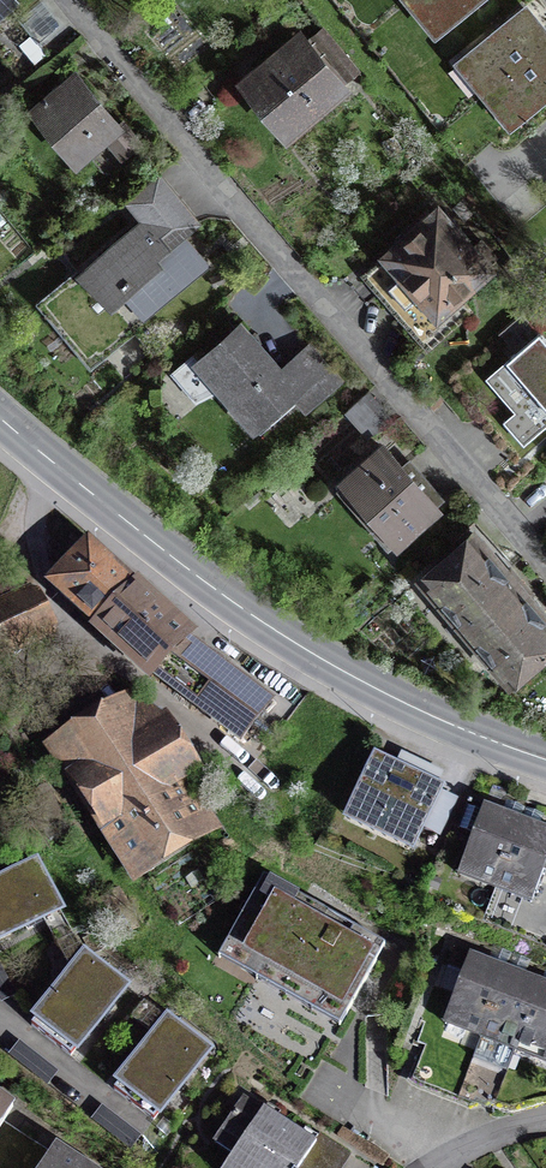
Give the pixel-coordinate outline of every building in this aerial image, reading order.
[(18,0),(0,0),(0,24),(22,5),(18,0)] [(449,26),(478,0),(426,0),(449,26)] [(493,83),(545,40),(545,36),(523,8),(468,52),(493,83)] [(345,93),(296,32),(229,84),(278,146),(345,93)] [(493,83),(520,117),(545,96),(545,40),(493,83)] [(130,130),(79,73),(32,114),(83,172),(130,130)] [(128,203),(143,223),(167,253),(188,237),(203,226),(163,175),(128,203)] [(213,268),(188,237),(167,253),(143,223),(90,264),(113,293),(128,280),(154,312),(213,268)] [(492,278),(445,225),(412,254),(400,240),(367,269),(426,335),(492,278)] [(113,293),(90,264),(45,300),(93,360),(154,312),(128,280),(113,293)] [(277,370),(242,333),(237,326),(198,362),(188,358),(172,377),(194,406),(209,398),(247,440),(267,438),(290,408),(300,419),(337,384),(302,345),(277,370)] [(539,330),(484,377),(500,396),(477,416),(513,458),(545,430),(545,338),(539,330)] [(439,515),(378,447),(329,491),(390,559),(439,515)] [(199,618),(90,525),(47,575),(158,668),(244,734),(278,689),(192,624),(199,618)] [(423,580),(466,627),(514,583),(472,536),(423,580)] [(40,581),(0,597),(0,652),(59,627),(40,581)] [(514,583),(466,627),(511,679),(545,648),(545,619),(514,583)] [(79,711),(45,734),(132,877),(222,822),(186,773),(206,761),(173,706),(136,687),(107,691),(79,711)] [(448,778),(379,744),(349,804),(417,838),(448,778)] [(457,864),(496,880),(523,815),(484,799),(457,864)] [(523,815),(496,880),(532,895),(544,867),(545,868),(545,824),(523,815)] [(36,864),(0,881),(0,939),(58,912),(36,864)] [(302,898),(262,876),(224,943),(349,1014),(387,946),(367,935),(359,949),(294,912),(302,898)] [(449,1018),(482,1030),(506,965),(473,953),(449,1018)] [(123,992),(80,957),(34,1015),(77,1050),(123,992)] [(506,965),(482,1030),(522,1045),(545,981),(545,980),(506,965)] [(522,1045),(545,1053),(545,981),(522,1045)] [(214,1045),(169,1011),(112,1087),(157,1121),(214,1045)] [(464,1075),(453,1100),(470,1107),(480,1081),(464,1075)] [(290,1122),(241,1093),(212,1141),(231,1152),(221,1167),(262,1167),(290,1122)] [(0,1099),(0,1167),(9,1167),(30,1136),(3,1117),(10,1106),(0,1099)] [(105,1103),(95,1115),(125,1142),(136,1130),(105,1103)] [(290,1122),(262,1167),(298,1167),(316,1138),(290,1122)] [(30,1136),(9,1167),(79,1167),(30,1136)] [(316,1138),(298,1167),(342,1167),(349,1158),(316,1138)]
